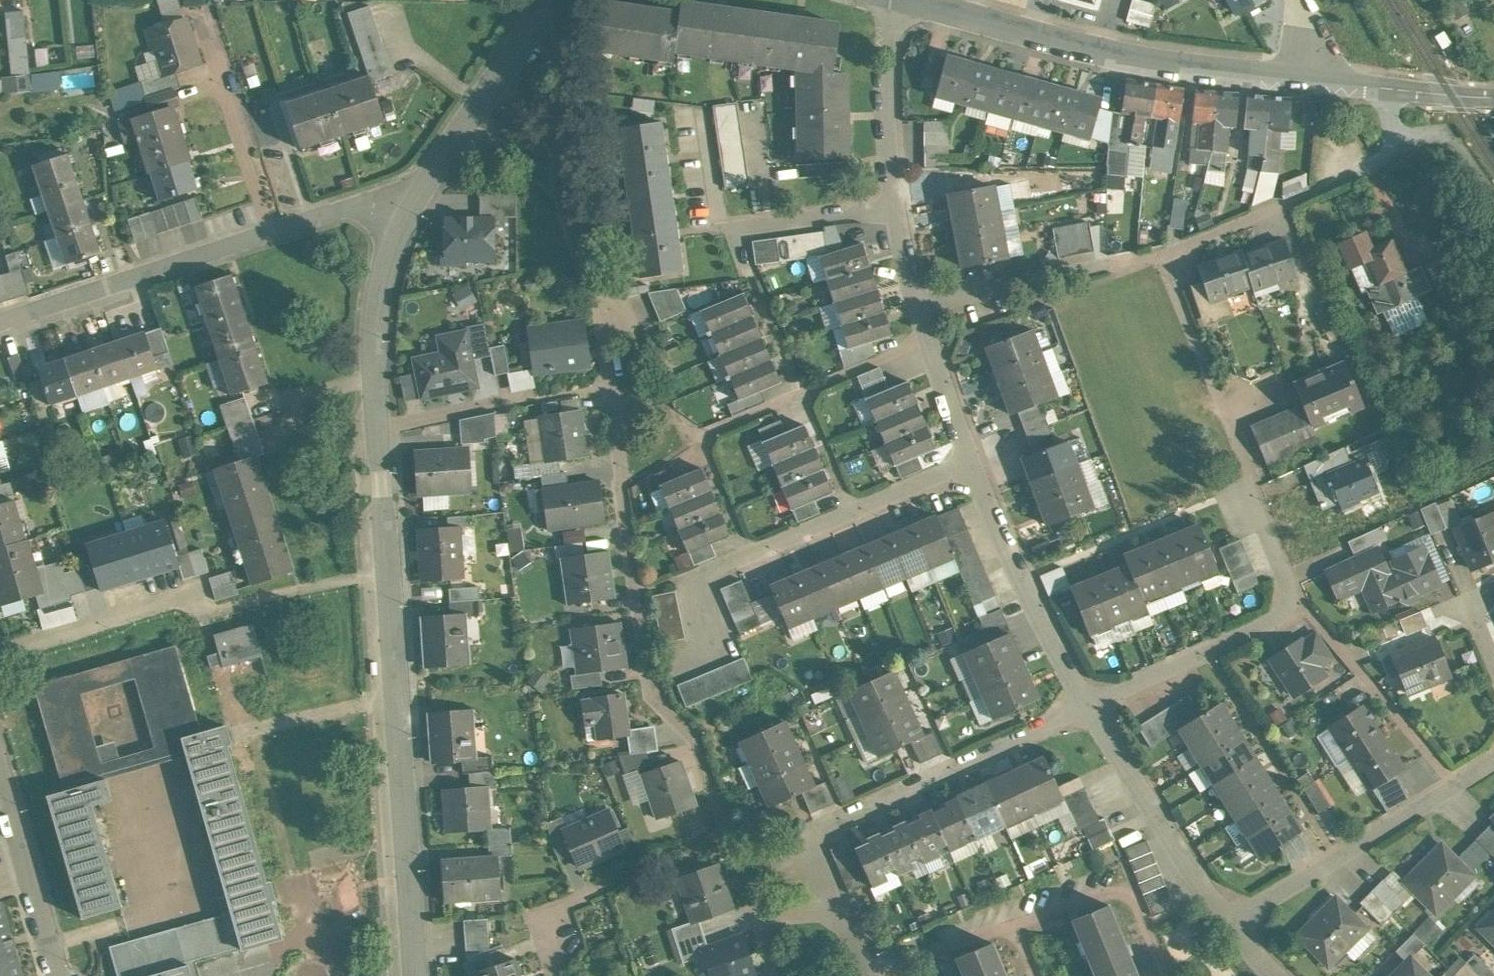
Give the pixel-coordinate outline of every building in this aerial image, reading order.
[(179,0),(154,0),(158,16),(181,11),(179,0)] [(1097,10),(1100,0),(1060,0),(1097,10)] [(1140,0),(1132,0),(1129,10),(1153,16),(1156,4),(1140,0)] [(1237,13),(1261,0),(1230,0),(1237,13)] [(676,51),(680,13),(600,2),(594,49),(674,61),(676,51)] [(761,15),(682,3),(680,13),(676,51),(754,63),(761,15)] [(393,74),(370,5),(348,12),(369,75),(371,81),(393,74)] [(30,71),(24,8),(6,9),(12,75),(0,76),(0,92),(61,86),(60,68),(30,71)] [(1153,16),(1129,10),(1126,21),(1150,27),(1153,16)] [(839,26),(761,15),(754,63),(798,69),(832,72),(839,26)] [(185,19),(159,27),(160,32),(157,37),(154,38),(157,49),(155,54),(157,61),(162,63),(165,74),(165,75),(176,72),(199,64),(185,19)] [(1444,31),(1435,36),(1442,49),(1451,44),(1444,31)] [(38,63),(48,62),(47,46),(36,47),(38,63)] [(930,52),(923,75),(935,78),(941,55),(930,52)] [(972,64),(946,57),(936,95),(962,103),(972,64)] [(998,71),(972,64),(962,103),(987,110),(998,71)] [(846,74),(832,72),(798,69),(800,160),(846,159),(846,74)] [(1024,78),(998,71),(987,110),(1013,117),(1024,78)] [(165,74),(142,81),(147,97),(173,89),(181,87),(176,72),(165,75),(165,74)] [(369,75),(286,103),(301,148),(320,142),(322,146),(334,142),(332,138),(353,131),(355,135),(366,132),(365,127),(384,121),(371,81),(369,75)] [(1049,85),(1024,78),(1013,117),(1038,124),(1049,85)] [(1156,84),(1128,80),(1123,112),(1124,112),(1119,140),(1137,143),(1136,145),(1138,145),(1139,143),(1141,144),(1145,116),(1151,117),(1156,84)] [(1184,89),(1156,84),(1151,117),(1158,118),(1153,146),(1174,149),(1178,121),(1179,121),(1184,89)] [(1075,92),(1049,85),(1038,124),(1064,131),(1075,92)] [(173,89),(147,97),(151,113),(172,106),(173,107),(178,105),(173,89)] [(1217,92),(1196,90),(1193,122),(1200,123),(1197,149),(1212,150),(1217,92)] [(1101,100),(1075,92),(1064,131),(1090,138),(1101,100)] [(1239,94),(1217,92),(1212,150),(1207,166),(1225,170),(1228,126),(1235,127),(1239,94)] [(1269,97),(1248,95),(1245,127),(1252,128),(1250,153),(1264,155),(1269,97)] [(1290,98),(1269,97),(1264,155),(1279,156),(1280,130),(1287,131),(1290,98)] [(714,102),(724,185),(748,182),(738,100),(714,102)] [(151,113),(134,118),(134,119),(120,123),(125,141),(140,136),(143,146),(181,134),(173,107),(172,106),(151,113)] [(948,133),(948,120),(924,121),(924,133),(948,133)] [(661,121),(618,128),(629,202),(672,196),(661,121)] [(948,144),(948,133),(924,133),(924,144),(948,144)] [(181,134),(143,146),(150,173),(189,161),(181,134)] [(948,155),(948,144),(924,144),(924,155),(948,155)] [(1174,149),(1153,146),(1150,164),(1171,168),(1174,149)] [(33,165),(41,189),(76,178),(67,153),(33,165)] [(1264,155),(1250,153),(1248,167),(1261,168),(1264,155)] [(948,167),(948,155),(924,155),(924,168),(948,167)] [(1279,156),(1264,155),(1261,168),(1260,171),(1278,172),(1279,156)] [(189,161),(150,173),(159,202),(198,190),(189,161)] [(41,189),(48,210),(83,199),(76,178),(41,189)] [(949,195),(953,220),(998,211),(993,187),(949,195)] [(516,193),(480,193),(480,217),(494,216),(494,227),(505,227),(505,217),(516,216),(516,193)] [(203,218),(196,196),(184,200),(192,222),(203,218)] [(672,196),(629,202),(641,278),(684,271),(672,196)] [(1174,197),(1171,225),(1181,226),(1184,198),(1174,197)] [(83,199),(48,210),(57,237),(92,225),(83,199)] [(192,222),(184,200),(173,204),(181,226),(192,222)] [(173,204),(162,208),(169,230),(181,226),(173,204)] [(169,230),(162,208),(151,211),(158,234),(169,230)] [(150,211),(139,215),(147,237),(158,234),(151,211),(150,211)] [(953,220),(957,243),(1002,235),(998,211),(953,220)] [(147,237),(139,215),(128,219),(136,241),(147,237)] [(494,227),(494,216),(480,217),(444,217),(445,250),(441,250),(441,265),(467,265),(467,261),(495,260),(494,227)] [(1089,222),(1053,228),(1058,258),(1094,251),(1089,222)] [(92,225),(57,237),(67,264),(101,252),(92,225)] [(824,231),(812,232),(815,256),(820,255),(827,253),(824,231)] [(812,232),(800,234),(803,258),(815,256),(812,232)] [(800,234),(788,236),(791,259),(803,258),(800,234)] [(1393,239),(1371,249),(1364,234),(1340,244),(1362,292),(1366,290),(1377,314),(1383,311),(1394,336),(1409,330),(1410,333),(1413,332),(1411,328),(1428,321),(1417,296),(1411,298),(1401,274),(1407,271),(1393,239)] [(957,243),(961,266),(1006,257),(1002,235),(957,243)] [(788,236),(776,237),(779,261),(791,259),(788,236)] [(776,237),(752,240),(755,264),(779,261),(776,237)] [(1242,255),(1252,286),(1253,290),(1297,274),(1285,240),(1242,255)] [(827,253),(820,255),(827,279),(869,266),(862,242),(827,253)] [(1241,251),(1197,266),(1203,282),(1209,300),(1225,295),(1252,286),(1242,255),(1241,251)] [(1438,260),(1427,265),(1437,288),(1448,283),(1438,260)] [(1407,271),(1401,274),(1411,298),(1417,296),(1431,289),(1421,265),(1407,271)] [(869,266),(827,279),(834,302),(876,289),(869,266)] [(18,297),(11,272),(7,273),(14,298),(18,297)] [(0,275),(0,291),(3,301),(14,298),(7,273),(0,275)] [(231,274),(195,286),(219,359),(256,347),(231,274)] [(1225,295),(1209,300),(1203,282),(1193,286),(1198,300),(1201,299),(1207,318),(1230,310),(1225,295)] [(461,307),(477,299),(469,284),(453,292),(461,307)] [(1449,285),(1438,291),(1444,304),(1456,299),(1449,285)] [(677,288),(648,292),(656,309),(682,299),(677,288)] [(876,289),(834,302),(841,325),(883,312),(876,289)] [(743,292),(701,310),(710,331),(703,334),(704,336),(752,315),(743,292)] [(686,310),(682,299),(656,309),(661,321),(686,310)] [(883,312),(841,325),(848,347),(849,349),(871,342),(891,336),(883,312)] [(752,315),(704,336),(705,338),(712,335),(720,355),(762,337),(753,315),(752,315)] [(581,325),(534,331),(538,368),(549,367),(550,369),(554,368),(554,366),(586,363),(581,325)] [(168,351),(160,327),(145,332),(153,357),(168,351)] [(486,328),(466,331),(472,359),(491,355),(490,347),(486,328)] [(1031,329),(986,346),(995,369),(1040,352),(1031,329)] [(447,354),(434,356),(434,354),(414,359),(422,397),(477,386),(472,359),(466,331),(443,336),(447,354)] [(145,332),(117,341),(130,379),(157,370),(153,357),(145,332)] [(762,337),(720,355),(728,375),(721,378),(722,380),(771,359),(762,337)] [(117,341),(92,350),(104,387),(130,379),(117,341)] [(871,342),(849,349),(848,347),(839,350),(844,366),(876,353),(871,342)] [(504,344),(490,347),(491,355),(495,375),(509,372),(504,344)] [(256,347),(219,359),(231,395),(268,383),(256,347)] [(92,350),(65,359),(77,396),(104,387),(92,350)] [(1040,352),(995,369),(1003,391),(1048,374),(1040,352)] [(19,353),(8,357),(15,379),(26,375),(19,353)] [(65,359),(36,368),(40,379),(48,405),(49,406),(77,396),(65,359)] [(771,359),(722,380),(723,382),(730,379),(738,399),(739,400),(761,390),(781,382),(771,359)] [(1345,362),(1293,384),(1302,405),(1312,427),(1363,405),(1345,362)] [(879,367),(857,376),(861,386),(884,377),(879,367)] [(1048,374),(1003,391),(1011,414),(1018,412),(1040,403),(1057,397),(1048,374)] [(884,377),(861,386),(866,398),(889,388),(884,377)] [(40,379),(29,383),(37,409),(48,405),(40,379)] [(866,398),(876,421),(917,404),(907,381),(889,388),(866,398)] [(761,390),(739,400),(738,399),(727,403),(732,415),(766,401),(761,390)] [(245,396),(221,405),(228,428),(253,420),(245,396)] [(1040,403),(1018,412),(1022,422),(1044,413),(1040,403)] [(917,404),(876,421),(885,443),(926,426),(917,404)] [(1302,405),(1251,427),(1266,463),(1318,442),(1312,427),(1302,405)] [(580,410),(539,416),(540,417),(524,419),(531,463),(558,459),(587,455),(580,410)] [(495,412),(459,419),(460,431),(461,443),(485,441),(485,438),(497,436),(495,412)] [(1044,413),(1022,422),(1026,432),(1048,424),(1044,413)] [(780,419),(758,429),(764,441),(785,431),(780,419)] [(253,420),(228,428),(239,461),(254,456),(254,457),(264,454),(253,420)] [(764,441),(763,441),(773,464),(814,447),(804,424),(785,431),(764,441)] [(1048,424),(1026,432),(1030,443),(1052,434),(1048,424)] [(926,426),(885,443),(895,466),(896,466),(918,456),(936,448),(926,426)] [(460,431),(442,432),(443,445),(461,443),(460,431)] [(1052,434),(1030,443),(1033,453),(1056,445),(1052,434)] [(1033,453),(1022,457),(1031,480),(1076,464),(1067,441),(1056,445),(1033,453)] [(1379,443),(1348,457),(1349,460),(1315,474),(1317,479),(1327,474),(1338,501),(1341,509),(1359,502),(1358,499),(1377,491),(1370,473),(1382,467),(1385,459),(1379,443)] [(814,447),(773,464),(782,486),(823,469),(814,447)] [(1344,447),(1310,462),(1315,474),(1349,460),(1348,457),(1344,447)] [(466,449),(419,452),(422,493),(469,489),(466,449)] [(239,461),(216,469),(228,507),(266,495),(254,457),(254,456),(239,461)] [(918,456),(896,466),(901,478),(923,468),(918,456)] [(558,459),(531,463),(533,476),(541,475),(560,472),(558,459)] [(531,463),(515,466),(517,478),(533,476),(531,463)] [(1076,464),(1031,480),(1039,502),(1084,485),(1076,464)] [(701,467),(660,484),(670,507),(710,490),(701,467)] [(823,469),(782,486),(792,509),(814,500),(833,492),(823,469)] [(560,472),(541,475),(543,488),(566,485),(564,471),(560,472)] [(1327,474),(1317,479),(1312,481),(1323,507),(1338,501),(1327,474)] [(566,485),(543,488),(549,530),(603,522),(597,480),(566,485)] [(1084,485),(1039,502),(1047,525),(1093,508),(1084,485)] [(710,490),(670,507),(679,529),(720,512),(710,490)] [(266,495),(228,507),(253,583),(291,571),(266,495)] [(0,504),(0,547),(29,538),(18,499),(0,504)] [(814,500),(792,509),(797,521),(819,512),(814,500)] [(1435,502),(1420,509),(1431,534),(1446,528),(1435,502)] [(958,507),(937,516),(941,527),(963,518),(958,507)] [(720,512),(679,529),(689,553),(729,535),(720,512)] [(1456,527),(1473,569),(1493,560),(1493,515),(1493,512),(1456,527)] [(469,514),(447,516),(448,527),(459,526),(470,526),(469,514)] [(941,527),(937,516),(912,526),(929,567),(953,557),(954,556),(951,549),(946,538),(941,527)] [(164,517),(86,542),(93,564),(100,586),(102,592),(180,567),(177,556),(164,517)] [(963,518),(941,527),(946,538),(967,529),(963,518)] [(522,521),(508,522),(509,549),(523,548),(522,521)] [(1218,569),(1200,525),(1180,533),(1198,577),(1218,569)] [(448,527),(418,529),(422,580),(463,577),(459,526),(448,527)] [(565,542),(585,539),(583,526),(563,529),(565,542)] [(929,567),(912,526),(889,536),(906,577),(929,567)] [(967,529),(946,538),(951,549),(972,540),(967,529)] [(1373,530),(1348,541),(1354,554),(1379,542),(1373,530)] [(1198,577),(1180,533),(1162,540),(1180,585),(1198,577)] [(889,536),(865,546),(883,586),(906,577),(889,536)] [(0,547),(0,602),(1,605),(42,593),(46,606),(72,599),(71,595),(64,572),(61,560),(36,567),(29,538),(0,547)] [(1241,538),(1218,548),(1223,559),(1245,550),(1241,538)] [(972,540),(951,549),(954,556),(953,557),(955,560),(977,551),(972,540)] [(1180,585),(1162,540),(1143,548),(1161,592),(1180,585)] [(582,542),(554,546),(556,558),(559,557),(583,554),(582,542)] [(883,586),(865,546),(842,556),(859,596),(883,586)] [(511,554),(520,567),(531,560),(522,547),(511,554)] [(1143,548),(1124,556),(1127,565),(1128,565),(1143,600),(1161,592),(1143,548)] [(1377,548),(1326,571),(1338,598),(1364,587),(1375,610),(1400,599),(1389,573),(1377,548)] [(1422,549),(1394,562),(1397,569),(1389,573),(1400,599),(1400,601),(1403,599),(1404,600),(1408,602),(1416,598),(1418,594),(1418,593),(1438,584),(1422,549)] [(583,554),(559,557),(560,559),(566,558),(572,602),(566,603),(567,605),(615,598),(614,596),(612,596),(606,552),(608,552),(607,550),(583,554)] [(1245,550),(1223,559),(1228,571),(1250,561),(1245,550)] [(977,551),(955,560),(959,571),(981,562),(977,551)] [(189,552),(177,556),(180,567),(184,579),(196,575),(189,552)] [(842,556),(818,566),(836,606),(859,596),(842,556)] [(1250,561),(1228,571),(1233,582),(1255,572),(1250,561)] [(981,562),(959,571),(964,582),(986,573),(981,562)] [(93,564),(78,568),(85,590),(100,586),(93,564)] [(1143,600),(1128,565),(1127,565),(1110,572),(1128,617),(1147,609),(1145,604),(1144,605),(1143,600)] [(836,606),(818,566),(795,576),(812,616),(836,606)] [(1061,566),(1040,575),(1045,586),(1066,577),(1061,566)] [(78,568),(64,572),(71,595),(85,590),(78,568)] [(230,571),(208,577),(215,600),(237,593),(230,571)] [(1128,617),(1110,572),(1091,580),(1109,625),(1128,617)] [(1255,572),(1233,582),(1238,593),(1260,584),(1255,572)] [(986,573),(964,582),(969,593),(991,584),(986,573)] [(812,616),(795,576),(770,586),(788,627),(812,616)] [(1066,577),(1045,586),(1049,597),(1071,587),(1066,577)] [(741,579),(720,588),(725,600),(746,590),(741,579)] [(1091,580),(1072,588),(1090,632),(1109,625),(1091,580)] [(991,584),(969,593),(974,605),(981,602),(996,596),(991,584)] [(479,586),(449,588),(450,601),(478,599),(480,599),(479,586)] [(746,590),(725,600),(730,611),(751,602),(746,590)] [(685,638),(675,591),(651,596),(661,643),(685,638)] [(996,596),(981,602),(985,611),(1000,605),(996,596)] [(450,601),(449,601),(450,615),(463,614),(463,616),(479,615),(478,599),(450,601)] [(751,602),(730,611),(735,622),(756,612),(751,602)] [(1000,607),(978,616),(984,629),(1006,619),(1000,607)] [(1421,610),(1399,619),(1404,632),(1426,623),(1421,610)] [(756,612),(735,622),(740,633),(761,624),(756,612)] [(450,615),(424,617),(425,635),(424,635),(425,650),(426,650),(428,666),(467,663),(463,616),(463,614),(450,615)] [(984,629),(969,635),(974,647),(1009,633),(1011,632),(1006,619),(984,629)] [(618,622),(571,629),(574,648),(581,647),(584,673),(584,674),(599,671),(625,668),(618,622)] [(1393,622),(1360,636),(1365,647),(1398,633),(1393,622)] [(252,624),(213,635),(222,668),(262,657),(252,624)] [(974,647),(964,652),(974,674),(1019,655),(1009,633),(974,647)] [(1330,658),(1315,634),(1302,643),(1317,666),(1330,658)] [(969,635),(953,643),(958,654),(964,652),(974,647),(969,635)] [(1434,637),(1392,655),(1408,693),(1450,675),(1434,637)] [(1302,643),(1300,640),(1271,658),(1295,695),(1324,676),(1317,666),(1302,643)] [(231,746),(225,727),(200,734),(175,646),(33,687),(59,776),(89,767),(66,691),(144,669),(166,745),(182,740),(226,895),(241,948),(242,951),(282,939),(271,902),(275,900),(270,882),(266,883),(227,747),(231,746)] [(1019,655),(974,674),(983,696),(1028,676),(1019,655)] [(744,657),(732,661),(741,684),(753,679),(744,657)] [(732,661),(721,666),(730,688),(741,684),(732,661)] [(721,666),(710,670),(719,693),(730,688),(721,666)] [(710,670),(699,675),(708,697),(719,693),(710,670)] [(893,670),(849,690),(859,713),(903,692),(893,670)] [(599,671),(584,674),(584,673),(570,675),(572,689),(601,684),(599,671)] [(699,675),(689,679),(697,701),(708,697),(699,675)] [(1028,676),(983,696),(993,718),(1038,699),(1028,676)] [(689,679),(677,684),(686,706),(697,701),(689,679)] [(903,692),(859,713),(869,734),(913,714),(903,692)] [(1189,693),(1178,700),(1191,720),(1202,713),(1189,693)] [(624,694),(584,700),(588,725),(596,724),(598,737),(627,733),(629,733),(629,729),(624,694)] [(1191,720),(1178,700),(1168,706),(1181,726),(1191,720)] [(1181,726),(1178,728),(1179,729),(1191,747),(1231,721),(1219,702),(1202,713),(1191,720),(1181,726)] [(1181,726),(1168,706),(1158,712),(1171,733),(1179,729),(1178,728),(1181,726)] [(1381,738),(1361,707),(1331,726),(1351,757),(1381,738)] [(469,710),(431,712),(432,729),(430,729),(431,744),(433,744),(434,761),(462,759),(473,758),(473,756),(469,710)] [(1171,733),(1158,712),(1148,719),(1161,740),(1171,733)] [(913,714),(869,734),(879,756),(910,742),(922,736),(923,736),(923,735),(913,714)] [(1161,740),(1148,719),(1137,726),(1150,746),(1161,740)] [(784,721),(740,740),(750,763),(794,743),(784,721)] [(1231,721),(1191,747),(1202,766),(1243,740),(1231,721)] [(650,726),(629,729),(629,733),(627,733),(630,753),(646,751),(647,751),(654,750),(650,726)] [(944,752),(934,730),(923,735),(923,736),(922,736),(932,757),(944,752)] [(922,736),(910,742),(920,763),(932,757),(922,736)] [(1400,769),(1381,738),(1351,757),(1370,788),(1371,788),(1395,773),(1400,769)] [(1243,740),(1202,766),(1214,783),(1254,758),(1243,740)] [(794,743),(750,763),(760,784),(804,764),(794,743)] [(630,753),(618,754),(625,773),(651,764),(647,751),(646,751),(630,753)] [(491,754),(473,756),(473,758),(462,759),(462,773),(468,773),(492,771),(491,754)] [(1044,757),(1015,770),(1033,810),(1063,797),(1058,786),(1044,757)] [(1254,758),(1214,783),(1225,802),(1266,776),(1254,758)] [(680,761),(641,775),(657,819),(695,805),(680,761)] [(804,764),(760,784),(770,806),(802,792),(814,787),(814,786),(804,764)] [(1015,770),(986,784),(1004,824),(1033,810),(1015,770)] [(492,771),(468,773),(469,788),(486,787),(486,788),(494,787),(492,771)] [(1395,773),(1371,788),(1379,800),(1403,785),(1395,773)] [(1080,776),(1058,786),(1063,797),(1085,787),(1080,776)] [(1266,776),(1225,802),(1237,820),(1278,794),(1266,776)] [(105,780),(46,797),(82,920),(121,908),(91,807),(111,801),(105,780)] [(1319,813),(1330,806),(1314,780),(1303,788),(1319,813)] [(825,781),(814,786),(814,787),(823,808),(835,803),(825,781)] [(1004,824),(986,784),(957,797),(973,833),(975,837),(1004,824)] [(1403,785),(1379,800),(1387,812),(1411,797),(1403,785)] [(469,788),(445,789),(448,830),(489,827),(486,788),(486,787),(469,788)] [(823,808),(814,787),(802,792),(811,813),(823,808)] [(1085,787),(1063,797),(1068,808),(1090,798),(1085,787)] [(1278,794),(1237,820),(1248,838),(1289,812),(1278,794)] [(973,833),(957,797),(944,802),(946,806),(933,812),(947,845),(950,852),(966,844),(963,837),(973,833)] [(1090,798),(1068,808),(1073,819),(1095,809),(1090,798)] [(947,845),(933,812),(932,808),(918,814),(920,818),(907,824),(921,856),(924,864),(940,856),(937,849),(947,845)] [(1095,809),(1073,819),(1078,830),(1083,828),(1083,827),(1100,820),(1100,819),(1095,809)] [(574,853),(580,867),(624,848),(607,811),(569,827),(564,830),(574,853)] [(1289,812),(1248,838),(1260,857),(1279,845),(1298,833),(1301,831),(1289,812)] [(564,830),(569,827),(562,816),(548,822),(551,840),(559,859),(574,853),(564,830)] [(1100,820),(1083,827),(1083,828),(1088,838),(1110,828),(1105,817),(1100,819),(1100,820)] [(906,820),(893,826),(894,830),(882,835),(881,836),(895,868),(898,875),(914,868),(911,861),(921,856),(907,824),(906,820)] [(1493,821),(1475,838),(1493,857),(1493,821)] [(490,852),(512,851),(511,825),(490,826),(490,852)] [(1110,828),(1088,838),(1093,849),(1115,839),(1110,828)] [(880,832),(867,838),(868,841),(855,847),(873,887),(888,880),(885,873),(895,868),(881,836),(882,835),(880,832)] [(1298,833),(1279,845),(1291,865),(1311,852),(1298,833)] [(850,839),(830,849),(834,859),(835,860),(855,850),(850,839)] [(1469,872),(1444,847),(1423,867),(1421,866),(1405,882),(1436,913),(1462,886),(1458,882),(1469,872)] [(855,851),(835,860),(839,871),(860,862),(855,851)] [(497,855),(446,859),(449,896),(500,892),(497,855)] [(860,862),(839,871),(844,882),(865,873),(860,862)] [(349,863),(317,872),(322,890),(354,881),(349,863)] [(717,866),(678,880),(692,921),(693,923),(698,921),(732,909),(717,866)] [(865,873),(844,882),(849,893),(869,884),(865,873)] [(1405,901),(1385,881),(1373,893),(1394,913),(1405,901)] [(1165,884),(1143,894),(1148,905),(1170,895),(1165,884)] [(1394,913),(1373,893),(1362,904),(1382,924),(1394,913)] [(223,914),(175,929),(185,963),(187,963),(241,948),(226,895),(218,896),(223,914)] [(1170,895),(1148,905),(1152,916),(1174,907),(1170,895)] [(1362,924),(1337,899),(1315,921),(1313,919),(1297,934),(1329,966),(1357,939),(1353,934),(1362,924)] [(0,902),(0,975),(21,975),(0,902)] [(1109,905),(1072,920),(1095,975),(1138,975),(1109,905)] [(1430,941),(1444,924),(1431,913),(1417,930),(1430,941)] [(1479,928),(1493,942),(1493,913),(1479,928)] [(692,921),(672,928),(677,942),(703,933),(698,921),(693,923),(692,921)] [(109,948),(117,975),(191,975),(187,963),(185,963),(175,929),(109,948)] [(677,942),(676,942),(681,956),(703,949),(703,948),(708,946),(703,933),(677,942)] [(1413,933),(1395,951),(1407,961),(1410,957),(1411,958),(1424,944),(1413,933)] [(703,948),(703,949),(712,975),(750,975),(755,974),(741,935),(708,946),(703,948)] [(993,943),(955,958),(963,975),(1006,975),(993,943)] [(490,953),(463,962),(467,974),(475,972),(474,971),(494,964),(490,953)] [(1475,953),(1466,961),(1481,975),(1491,975),(1493,973),(1493,972),(1475,953)] [(474,971),(475,972),(476,975),(522,975),(515,957),(494,964),(474,971)] [(1410,957),(1407,961),(1392,975),(1430,975),(1411,958),(1410,957)] [(1466,961),(1454,973),(1457,975),(1481,975),(1466,961)]
